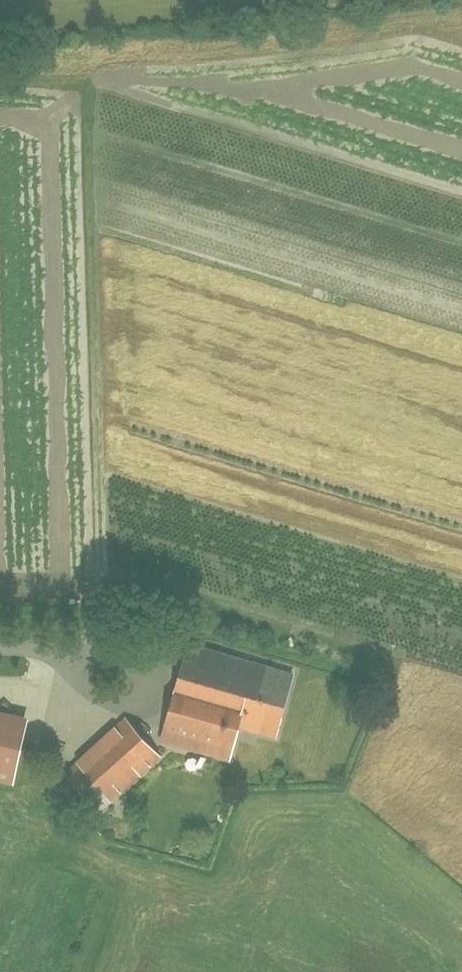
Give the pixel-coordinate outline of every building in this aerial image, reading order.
[(276,737),(293,675),(188,644),(160,740),(229,760),(238,726),(276,737)] [(12,774),(24,709),(0,704),(0,772),(12,774)] [(64,773),(99,812),(159,757),(124,718),(64,773)]
